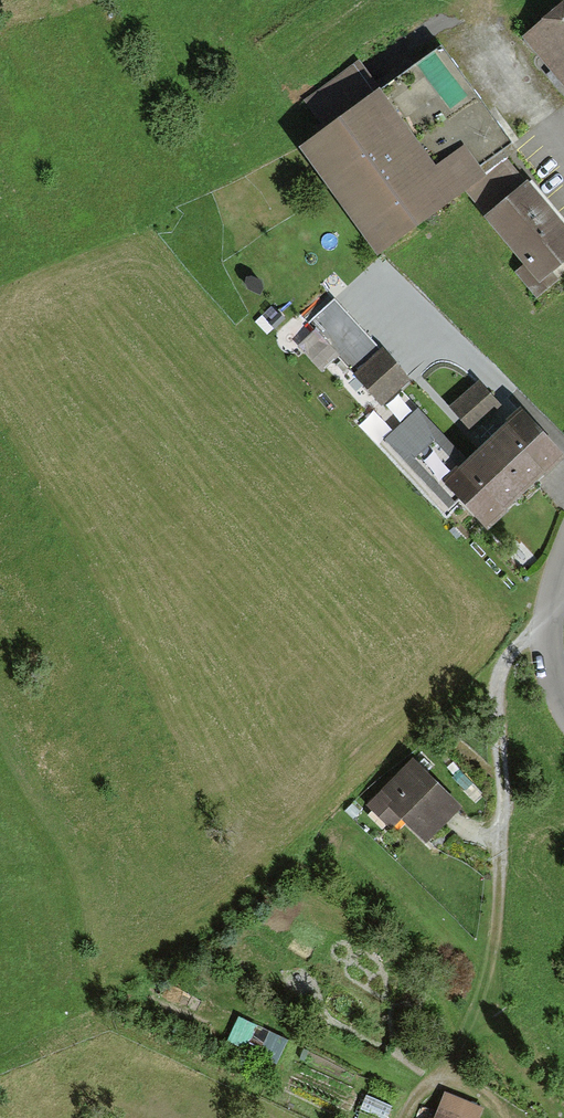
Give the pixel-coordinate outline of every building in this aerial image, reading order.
[(522,41),(563,91),(563,6),(522,41)] [(326,137),(299,156),(377,262),(470,194),(485,182),(483,179),(511,157),(518,153),(442,51),(376,100),(326,137)] [(302,103),(326,137),(376,100),(352,67),(302,103)] [(563,273),(563,224),(511,157),(483,179),(485,182),(470,194),(492,222),(488,225),(523,270),(517,276),(537,301),(562,282),(558,277),(563,273)] [(306,326),(382,409),(410,384),(334,301),(306,326)] [(478,384),(449,411),(469,432),(498,406),(478,384)] [(441,491),(469,465),(418,411),(384,443),(449,513),(456,506),(441,491)] [(521,417),(469,465),(441,491),(456,506),(487,539),(563,467),(563,463),(521,417)] [(401,816),(427,840),(465,800),(412,752),(366,801),(392,825),(401,816)] [(288,1036),(238,1014),(227,1039),(276,1062),(288,1036)] [(484,1104),(445,1088),(432,1117),(479,1117),(484,1104)] [(366,1093),(360,1107),(384,1117),(386,1117),(392,1104),(366,1093)]
